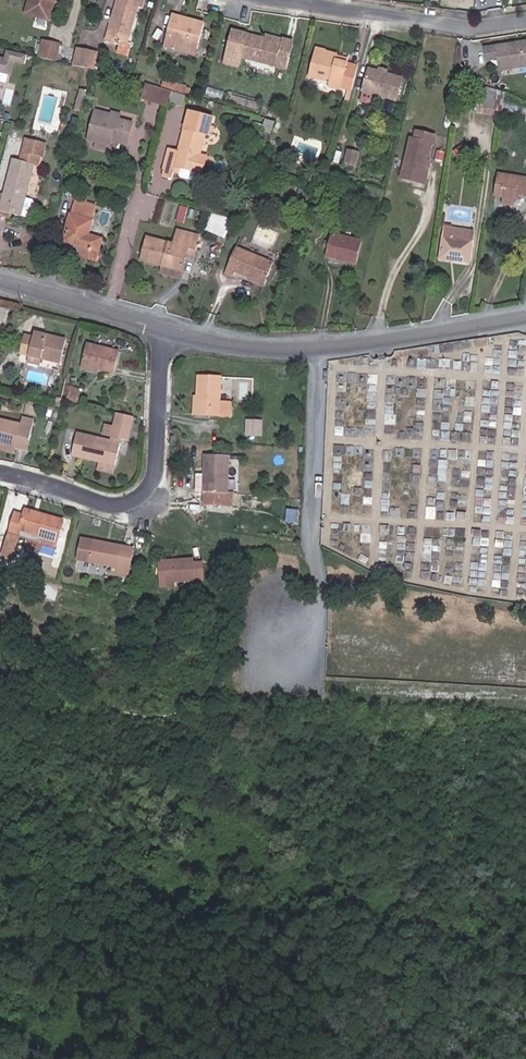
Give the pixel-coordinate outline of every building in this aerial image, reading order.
[(36,15),(48,18),(52,0),(33,0),(30,10),(37,12),(36,15)] [(141,0),(117,0),(106,43),(121,48),(123,42),(130,45),(140,7),(143,8),(145,1),(141,0)] [(192,54),(200,22),(192,20),(190,26),(182,24),(183,17),(166,13),(158,44),(192,54)] [(190,26),(192,20),(183,17),(182,24),(190,26)] [(283,71),(286,59),(276,56),(278,48),(261,44),(261,42),(227,32),(219,65),(232,69),(235,57),(283,71)] [(44,36),(39,53),(55,57),(58,58),(63,42),(44,36)] [(276,56),(286,59),(290,44),(263,37),(261,42),(261,44),(278,48),(276,56)] [(313,42),(311,48),(334,54),(335,48),(313,42)] [(70,61),(79,63),(91,67),(93,68),(98,51),(75,44),(70,61)] [(481,53),(483,65),(505,62),(506,73),(525,71),(525,46),(481,53)] [(324,86),(347,92),(352,72),(341,69),(343,63),(332,60),(334,54),(311,48),(305,73),(326,78),(324,86)] [(23,64),(26,57),(7,51),(5,58),(0,57),(0,73),(10,75),(14,63),(23,64)] [(332,60),(343,63),(344,57),(334,54),(332,60)] [(506,73),(505,62),(495,63),(496,75),(506,73)] [(366,71),(359,92),(392,103),(398,82),(366,71)] [(185,80),(157,72),(156,81),(183,88),(185,80)] [(139,99),(165,107),(166,102),(169,88),(144,81),(139,99)] [(73,108),(80,110),(86,88),(78,86),(73,108)] [(473,115),(499,119),(500,107),(503,93),(486,86),(484,102),(475,100),(473,115)] [(179,105),(183,92),(169,88),(166,102),(179,105)] [(500,107),(523,117),(525,107),(525,101),(503,93),(500,107)] [(118,112),(111,110),(109,115),(94,111),(86,140),(94,142),(92,149),(103,151),(105,140),(123,145),(128,124),(116,121),(118,112)] [(172,178),(172,174),(174,168),(179,169),(177,176),(179,179),(190,182),(193,180),(195,173),(200,153),(205,133),(209,134),(211,125),(213,117),(188,110),(179,149),(167,146),(160,175),(172,178)] [(420,134),(428,136),(431,125),(423,123),(420,134)] [(422,162),(424,163),(431,137),(428,136),(420,134),(415,133),(413,141),(408,140),(397,181),(416,186),(422,162)] [(29,157),(38,159),(42,160),(46,161),(49,149),(32,145),(29,157)] [(200,174),(205,154),(200,153),(195,173),(200,174)] [(355,156),(344,153),(341,169),(351,172),(355,156)] [(25,169),(35,171),(39,172),(42,160),(38,159),(29,157),(25,155),(22,168),(25,169)] [(427,163),(424,163),(422,162),(416,186),(422,187),(427,163)] [(0,205),(0,215),(13,218),(22,221),(29,223),(32,222),(36,207),(34,204),(27,203),(35,171),(25,169),(22,168),(13,165),(7,187),(5,186),(0,205)] [(521,190),(525,191),(525,174),(500,169),(496,190),(505,192),(504,197),(513,199),(514,194),(515,188),(521,190)] [(100,238),(97,248),(108,251),(113,227),(104,225),(107,211),(105,211),(109,198),(89,193),(86,206),(84,206),(77,233),(100,238)] [(306,196),(299,193),(295,203),(303,206),(306,196)] [(336,197),(328,195),(323,221),(332,222),(336,197)] [(184,205),(180,220),(186,222),(190,207),(184,205)] [(11,223),(13,218),(0,215),(0,221),(11,223)] [(228,222),(222,220),(217,232),(222,235),(228,222)] [(441,236),(469,241),(470,233),(442,229),(441,236)] [(186,275),(189,259),(191,251),(199,252),(202,237),(177,231),(173,247),(147,239),(141,265),(162,270),(186,275)] [(75,243),(97,248),(100,238),(77,233),(75,243)] [(326,254),(353,259),(357,237),(329,233),(328,240),(323,239),(322,247),(326,248),(326,254)] [(465,265),(469,241),(441,236),(437,260),(465,265)] [(197,261),(199,252),(191,251),(189,259),(197,261)] [(236,276),(249,281),(263,286),(270,267),(232,253),(222,278),(233,282),(236,276)] [(184,283),(186,275),(162,270),(161,278),(184,283)] [(263,286),(249,281),(246,288),(261,293),(263,286)] [(14,352),(22,354),(33,357),(54,362),(60,338),(29,330),(27,337),(19,335),(14,352)] [(96,361),(95,368),(108,372),(114,349),(83,342),(80,357),(96,361)] [(33,357),(22,354),(21,361),(32,364),(33,357)] [(94,371),(95,368),(96,361),(80,357),(77,367),(94,371)] [(218,402),(219,376),(198,375),(198,397),(202,397),(201,414),(230,416),(230,403),(218,402)] [(67,391),(65,402),(74,404),(76,394),(67,391)] [(202,397),(198,397),(194,397),(193,414),(201,414),(202,397)] [(26,439),(30,420),(0,413),(0,443),(11,446),(14,435),(26,439)] [(125,440),(130,417),(112,413),(107,435),(119,439),(125,440)] [(265,436),(266,419),(247,418),(246,435),(265,436)] [(113,464),(118,442),(106,439),(74,431),(68,453),(113,464)] [(23,449),(26,439),(14,435),(11,446),(23,449)] [(11,446),(0,443),(0,451),(10,453),(11,446)] [(203,492),(203,505),(229,506),(230,493),(222,492),(224,456),(200,454),(199,474),(199,479),(198,492),(203,492)] [(35,517),(37,511),(21,507),(20,512),(35,517)] [(59,517),(37,511),(35,517),(20,512),(19,515),(12,513),(8,528),(35,535),(53,540),(59,517)] [(34,541),(35,535),(8,528),(6,534),(15,537),(21,538),(34,541)] [(6,534),(0,555),(0,559),(9,562),(15,537),(6,534)] [(15,563),(21,538),(15,537),(9,562),(15,563)] [(125,581),(130,557),(117,555),(118,547),(88,540),(77,538),(73,560),(109,568),(113,569),(111,578),(125,581)] [(130,557),(132,549),(118,547),(117,555),(130,557)] [(157,589),(171,588),(170,583),(198,581),(197,566),(190,567),(184,568),(184,561),(155,562),(157,589)]
